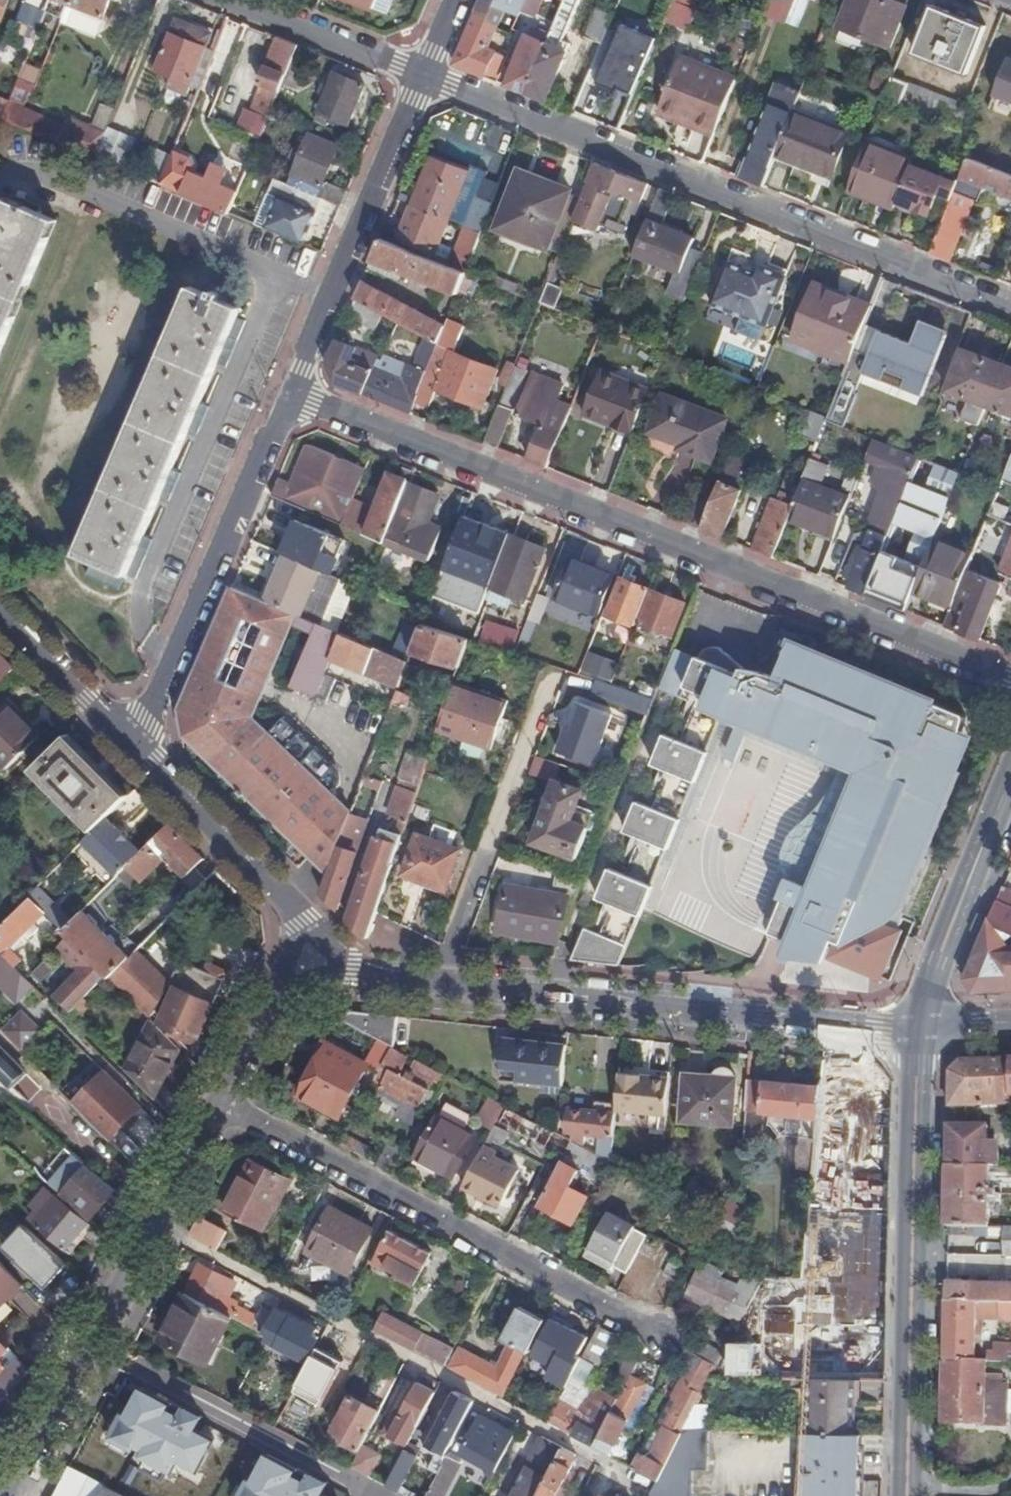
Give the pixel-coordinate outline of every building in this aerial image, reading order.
[(1,21),(10,0),(0,0),(0,20),(1,21)] [(27,3),(49,11),(53,0),(28,0),(27,3)] [(71,4),(105,17),(112,0),(73,0),(71,4)] [(374,8),(378,0),(354,0),(374,8)] [(499,83),(509,58),(489,51),(498,30),(492,27),(503,0),(484,0),(473,26),(456,66),(477,74),(499,83)] [(525,6),(540,12),(544,0),(527,0),(525,5),(525,6)] [(793,0),(769,0),(764,11),(786,19),(793,0)] [(838,0),(820,0),(819,3),(834,9),(838,0)] [(892,0),(852,0),(841,28),(892,48),(909,7),(892,0)] [(676,2),(672,11),(669,18),(692,28),(699,10),(676,2)] [(105,17),(71,4),(64,22),(97,36),(105,17)] [(986,26),(936,6),(918,53),(968,73),(986,26)] [(589,37),(603,44),(615,16),(600,10),(589,37)] [(556,29),(527,94),(548,102),(556,84),(567,54),(552,48),(553,42),(564,46),(576,17),(563,12),(556,29)] [(213,33),(179,19),(159,69),(174,76),(171,85),(190,92),(213,33)] [(536,21),(509,86),(517,90),(527,94),(556,29),(536,21)] [(598,85),(634,100),(652,57),(660,39),(624,24),(598,85)] [(301,45),(280,37),(262,83),(264,84),(254,110),(271,117),(276,106),(285,83),(301,45)] [(314,50),(301,45),(285,83),(298,88),(314,50)] [(1009,57),(995,95),(1010,101),(1010,58),(1009,57)] [(661,111),(717,133),(737,81),(682,58),(661,111)] [(366,84),(336,72),(331,85),(324,83),(321,93),(326,95),(316,119),(330,125),(331,121),(338,124),(339,120),(350,124),(366,84)] [(968,106),(894,76),(885,100),(931,119),(959,129),(968,106)] [(28,110),(37,86),(21,80),(12,103),(28,110)] [(556,84),(548,102),(562,107),(569,90),(556,84)] [(742,169),(739,177),(765,187),(778,155),(780,149),(796,107),(801,95),(782,87),(748,171),(742,169)] [(0,101),(0,116),(6,118),(10,106),(0,101)] [(12,103),(10,106),(6,118),(97,157),(107,133),(93,127),(69,117),(65,126),(28,110),(12,103)] [(109,128),(116,110),(102,104),(93,127),(107,133),(109,128)] [(851,129),(796,107),(780,149),(835,170),(851,129)] [(248,108),(240,128),(262,138),(271,117),(254,110),(248,108)] [(136,138),(109,128),(107,133),(97,157),(124,168),(136,138)] [(273,177),(278,179),(324,198),(343,207),(350,192),(326,181),(340,146),(312,134),(298,167),(292,164),(290,168),(296,171),(292,180),(279,174),(280,173),(275,171),(273,177)] [(868,143),(850,189),(896,207),(898,202),(913,164),(914,161),(868,143)] [(780,149),(778,155),(833,177),(835,170),(780,149)] [(434,158),(415,205),(450,219),(469,172),(457,166),(459,161),(450,157),(447,163),(434,158)] [(966,168),(962,178),(975,183),(1010,198),(1010,175),(970,158),(966,168)] [(215,164),(213,168),(228,174),(230,170),(215,164)] [(627,176),(596,164),(573,221),(599,230),(601,230),(607,233),(610,228),(627,234),(635,215),(633,207),(635,201),(642,203),(649,185),(627,176)] [(945,176),(913,164),(898,202),(917,210),(920,203),(933,208),(945,176)] [(192,173),(169,165),(162,184),(231,213),(240,191),(224,184),(228,174),(213,168),(208,178),(192,172),(192,173)] [(569,191),(519,171),(497,228),(547,249),(569,191)] [(975,183),(962,178),(956,191),(970,197),(975,183)] [(280,198),(266,228),(302,243),(309,228),(312,228),(319,213),(318,212),(324,198),(278,179),(271,194),(280,198)] [(681,197),(661,189),(636,255),(681,272),(677,281),(692,287),(704,258),(691,252),(696,239),(683,234),(683,231),(665,222),(667,217),(671,217),(673,216),(681,197)] [(956,191),(932,254),(950,261),(962,230),(958,228),(970,197),(956,191)] [(5,199),(0,212),(0,352),(56,220),(5,199)] [(482,232),(491,209),(477,204),(468,227),(482,232)] [(450,219),(415,205),(403,236),(437,251),(450,219)] [(454,267),(383,239),(374,260),(403,272),(405,272),(459,293),(467,273),(454,267)] [(460,251),(454,267),(467,273),(473,256),(460,251)] [(764,277),(756,273),(728,263),(712,305),(743,317),(738,332),(758,340),(764,326),(768,327),(788,277),(768,269),(764,277)] [(759,265),(756,273),(764,277),(768,269),(759,265)] [(497,276),(494,283),(517,292),(520,285),(497,276)] [(446,326),(365,282),(357,300),(401,323),(429,338),(440,343),(446,326)] [(564,289),(549,283),(542,303),(556,308),(564,289)] [(823,364),(847,373),(866,325),(873,305),(818,283),(795,340),(827,353),(823,364)] [(111,569),(109,575),(126,582),(129,576),(126,575),(241,308),(222,300),(224,295),(216,292),(213,296),(193,288),(78,554),(105,566),(111,569)] [(401,323),(357,300),(351,314),(394,336),(401,323)] [(847,373),(830,417),(829,420),(844,427),(867,368),(925,391),(948,335),(928,327),(920,346),(866,325),(847,373)] [(348,337),(343,334),(329,365),(337,383),(364,394),(379,360),(379,358),(345,344),(348,337)] [(439,346),(440,343),(429,338),(418,368),(409,365),(405,377),(382,367),(383,363),(382,361),(379,360),(364,394),(382,401),(412,413),(417,401),(439,346)] [(500,370),(439,346),(417,401),(433,407),(440,389),(485,408),(500,370)] [(1003,365),(1001,364),(964,349),(948,390),(987,406),(1003,365)] [(1003,365),(987,406),(1010,415),(1010,368),(1003,365)] [(527,371),(517,367),(487,443),(499,448),(514,410),(513,409),(527,371)] [(586,413),(635,433),(652,388),(603,369),(586,413)] [(545,426),(531,461),(549,468),(571,414),(556,408),(559,400),(563,386),(532,374),(516,415),(545,426)] [(728,421),(666,397),(651,433),(683,446),(681,450),(712,462),(728,421)] [(574,406),(559,400),(556,408),(571,414),(574,406)] [(830,417),(813,411),(803,435),(820,442),(829,420),(830,417)] [(890,536),(921,457),(888,444),(882,462),(893,467),(873,520),(876,522),(873,529),(890,536)] [(355,499),(367,468),(312,445),(307,447),(292,484),(280,479),(273,496),(344,526),(355,499)] [(961,473),(921,457),(890,536),(886,544),(867,594),(886,601),(907,610),(915,591),(935,540),(961,473)] [(715,502),(704,529),(725,537),(743,490),(729,484),(732,475),(726,472),(715,502)] [(372,505),(355,499),(344,526),(352,529),(388,544),(411,484),(412,482),(392,474),(376,514),(372,505)] [(851,498),(805,480),(795,505),(790,518),(836,537),(851,498)] [(440,495),(411,484),(388,544),(431,561),(443,530),(429,524),(440,495)] [(344,526),(273,496),(267,510),(270,512),(269,518),(281,523),(284,517),(314,530),(344,545),(352,529),(344,526)] [(700,497),(690,524),(704,529),(715,502),(700,497)] [(776,498),(755,550),(775,557),(790,518),(795,505),(776,498)] [(998,518),(1010,523),(1010,517),(1006,515),(1008,509),(1002,506),(998,518)] [(511,534),(466,516),(435,596),(481,614),(511,534)] [(886,544),(890,536),(873,529),(870,538),(886,544)] [(546,548),(514,535),(494,586),(514,594),(514,596),(526,601),(546,548)] [(867,594),(886,544),(870,538),(850,587),(858,590),(867,594)] [(974,556),(935,540),(915,591),(954,606),(969,569),(972,562),(974,556)] [(1002,573),(1010,576),(1010,550),(1002,573)] [(345,580),(285,554),(266,600),(326,626),(345,580)] [(615,575),(573,559),(557,598),(599,615),(615,575)] [(978,565),(972,562),(969,569),(976,572),(978,565)] [(102,573),(109,575),(111,569),(105,566),(102,573)] [(969,569),(954,606),(947,625),(981,639),(993,605),(998,607),(1001,601),(996,599),(1003,583),(976,572),(969,569)] [(637,626),(652,589),(624,578),(609,615),(637,626)] [(266,600),(234,586),(209,645),(182,710),(186,736),(237,787),(297,843),(330,873),(340,846),(342,841),(352,812),(336,797),(340,785),(340,780),(340,776),(338,771),(336,767),(320,751),(301,733),(317,696),(340,706),(349,684),(326,674),(333,657),(355,667),(400,687),(408,668),(410,663),(410,662),(326,626),(266,600)] [(686,603),(653,589),(640,624),(666,635),(665,640),(670,641),(672,637),(673,638),(686,603)] [(520,631),(489,622),(484,640),(514,649),(520,631)] [(471,639),(424,624),(414,652),(461,668),(471,639)] [(700,659),(676,648),(660,689),(696,703),(681,741),(665,735),(653,765),(669,771),(654,808),(638,802),(626,832),(641,838),(626,876),(610,869),(598,899),(614,906),(602,935),(596,933),(590,950),(579,946),(573,961),(621,967),(663,863),(723,714),(734,719),(735,717),(796,742),(833,756),(833,761),(834,765),(837,767),(840,769),(843,770),(846,769),(849,768),(854,765),(896,782),(880,811),(853,795),(824,846),(829,848),(829,849),(838,855),(823,891),(789,877),(781,896),(786,898),(775,924),(782,927),(780,931),(781,934),(781,936),(785,939),(810,949),(815,937),(841,940),(834,956),(884,977),(903,932),(898,929),(963,771),(955,768),(967,719),(967,717),(878,679),(878,678),(784,639),(782,646),(789,650),(778,676),(773,689),(741,675),(744,668),(725,651),(721,648),(718,647),(714,647),(711,647),(708,648),(705,650),(702,653),(700,659)] [(18,668),(0,650),(0,685),(18,668)] [(349,684),(355,667),(333,657),(326,674),(349,684)] [(778,676),(744,668),(741,675),(773,689),(778,676)] [(614,684),(601,680),(595,692),(636,707),(638,704),(652,709),(655,701),(619,686),(614,684)] [(504,700),(457,683),(456,685),(440,731),(488,747),(504,700)] [(412,695),(399,690),(385,728),(397,733),(412,695)] [(301,733),(320,751),(340,706),(317,696),(301,733)] [(6,699),(0,706),(0,757),(9,767),(42,734),(6,699)] [(614,715),(579,703),(561,753),(595,766),(601,752),(606,753),(607,749),(603,747),(612,722),(616,723),(618,718),(614,717),(614,715)] [(723,714),(663,863),(672,867),(728,728),(848,778),(839,794),(828,809),(822,817),(812,827),(801,839),(798,845),(794,854),(789,877),(823,891),(838,855),(829,849),(829,848),(824,846),(853,795),(880,811),(896,782),(854,765),(849,768),(846,769),(843,770),(840,769),(837,767),(834,765),(833,761),(833,756),(796,742),(735,717),(734,719),(723,714)] [(126,799),(65,738),(32,771),(93,832),(108,817),(126,799)] [(584,791),(558,781),(545,816),(550,818),(541,842),(579,856),(595,812),(579,806),(584,791)] [(394,815),(409,821),(418,792),(399,785),(394,799),(394,815)] [(108,817),(93,832),(86,840),(111,865),(119,858),(128,868),(131,866),(144,852),(108,817)] [(194,845),(172,823),(144,852),(131,866),(144,880),(168,856),(192,881),(210,862),(194,845)] [(382,828),(350,920),(368,939),(376,915),(403,835),(382,828)] [(461,851),(419,836),(405,875),(447,890),(461,851)] [(342,841),(340,846),(358,852),(359,847),(342,841)] [(330,873),(322,893),(329,900),(330,900),(339,910),(359,853),(358,852),(340,846),(330,873)] [(119,858),(111,865),(121,875),(128,868),(119,858)] [(584,879),(558,870),(552,904),(507,896),(500,932),(559,944),(584,879)] [(172,882),(142,913),(152,924),(148,928),(152,932),(187,897),(172,882)] [(30,895),(39,886),(38,886),(29,894),(30,895)] [(74,922),(39,886),(30,895),(32,898),(47,912),(66,931),(74,922)] [(1004,888),(996,907),(966,979),(976,992),(1010,991),(1010,891),(1004,888)] [(18,967),(25,960),(12,947),(47,912),(32,898),(0,930),(0,949),(18,967)] [(113,978),(131,959),(84,912),(74,922),(66,931),(109,974),(113,978)] [(406,950),(409,926),(377,922),(374,946),(406,950)] [(782,927),(775,924),(770,937),(779,941),(781,936),(781,934),(780,931),(782,927)] [(586,929),(579,946),(590,950),(596,933),(586,929)] [(28,978),(18,967),(0,949),(0,981),(9,990),(10,989),(14,992),(28,978)] [(173,983),(140,950),(131,959),(113,978),(153,1018),(173,983)] [(186,959),(173,983),(180,986),(163,1022),(176,1028),(172,1037),(184,1049),(188,1053),(194,1042),(198,1044),(230,971),(211,962),(208,970),(186,959)] [(32,975),(53,990),(64,975),(44,960),(32,975)] [(72,1011),(89,994),(82,987),(65,1004),(72,1011)] [(96,1001),(89,994),(72,1011),(79,1018),(96,1001)] [(21,1048),(41,1028),(22,1009),(2,1028),(21,1048)] [(356,1014),(340,1018),(395,1048),(398,1049),(401,1019),(356,1014)] [(184,1049),(172,1037),(154,1019),(128,1070),(157,1099),(184,1049)] [(565,1087),(570,1047),(509,1042),(506,1081),(565,1087)] [(343,1115),(370,1065),(330,1044),(304,1094),(343,1115)] [(3,1091),(5,1092),(27,1071),(0,1045),(0,1088),(3,1091)] [(398,1049),(395,1048),(378,1080),(385,1084),(383,1087),(408,1100),(400,1115),(415,1123),(423,1107),(423,1108),(437,1084),(421,1075),(417,1082),(415,1080),(418,1074),(410,1069),(408,1072),(404,1070),(412,1056),(398,1049)] [(415,1069),(444,1084),(448,1075),(419,1060),(415,1069)] [(952,1108),(954,1108),(984,1107),(1010,1106),(1010,1060),(963,1062),(953,1073),(952,1108)] [(75,1104),(111,1140),(143,1107),(108,1071),(75,1104)] [(690,1075),(686,1121),(737,1125),(740,1079),(738,1077),(733,1072),(729,1071),(725,1071),(722,1073),(719,1077),(690,1075)] [(643,1079),(622,1078),(619,1106),(618,1115),(668,1120),(672,1083),(653,1081),(650,1083),(643,1083),(643,1079)] [(824,1088),(752,1080),(748,1139),(765,1140),(768,1114),(773,1114),(773,1120),(784,1133),(775,1141),(786,1155),(789,1154),(797,1164),(802,1165),(801,1168),(816,1169),(817,1160),(822,1113),(824,1088)] [(817,1368),(876,1370),(884,1090),(825,1088),(817,1368)] [(507,1106),(491,1097),(480,1120),(496,1129),(507,1106)] [(618,1115),(619,1106),(599,1103),(599,1114),(571,1110),(569,1132),(576,1133),(576,1137),(587,1143),(588,1135),(601,1136),(599,1154),(609,1159),(613,1161),(618,1115)] [(954,1108),(954,1128),(983,1128),(984,1107),(954,1108)] [(574,1141),(561,1134),(557,1132),(511,1108),(504,1122),(567,1157),(574,1141)] [(419,1156),(441,1168),(440,1170),(455,1178),(477,1137),(440,1116),(419,1156)] [(951,1128),(951,1169),(992,1169),(996,1169),(996,1136),(990,1136),(990,1128),(983,1128),(954,1128),(951,1128)] [(609,1159),(599,1154),(574,1141),(567,1157),(543,1203),(577,1221),(590,1197),(571,1186),(584,1162),(603,1172),(609,1159)] [(487,1146),(466,1186),(504,1206),(522,1171),(496,1156),(498,1152),(487,1146)] [(231,1211),(267,1230),(286,1194),(281,1191),(287,1179),(260,1164),(253,1177),(248,1175),(231,1211)] [(93,1219),(118,1190),(89,1166),(65,1195),(93,1219)] [(950,1198),(950,1227),(983,1228),(991,1229),(992,1199),(997,1199),(997,1192),(992,1192),(992,1169),(951,1169),(950,1198)] [(742,1229),(743,1207),(695,1180),(684,1198),(686,1200),(715,1215),(742,1229)] [(48,1223),(45,1219),(40,1224),(68,1249),(90,1223),(62,1199),(49,1214),(53,1217),(48,1223)] [(0,1204),(0,1247),(2,1250),(24,1226),(12,1215),(0,1204)] [(352,1275),(375,1230),(335,1208),(311,1253),(352,1275)] [(630,1272),(650,1233),(636,1227),(637,1225),(611,1212),(592,1247),(617,1261),(615,1264),(630,1272)] [(49,1214),(45,1219),(48,1223),(53,1217),(49,1214)] [(231,1231),(203,1217),(194,1236),(221,1250),(231,1231)] [(999,1229),(1010,1229),(1010,1219),(999,1219),(999,1229)] [(1006,1257),(1010,1257),(1010,1229),(999,1229),(991,1229),(983,1228),(982,1240),(1006,1241),(1006,1257)] [(433,1253),(393,1232),(384,1250),(385,1251),(381,1259),(386,1261),(389,1254),(423,1272),(433,1253)] [(26,1282),(0,1256),(0,1309),(26,1282)] [(761,1289),(766,1278),(744,1277),(740,1285),(724,1277),(727,1269),(705,1259),(688,1299),(743,1323),(750,1308),(754,1302),(761,1289)] [(204,1265),(190,1293),(235,1317),(255,1327),(261,1316),(242,1305),(241,1301),(223,1292),(230,1278),(204,1265)] [(948,1304),(979,1304),(1005,1305),(1010,1305),(1010,1288),(949,1286),(948,1304)] [(793,1296),(761,1289),(754,1302),(750,1308),(790,1315),(793,1296)] [(235,1317),(190,1293),(172,1327),(217,1351),(235,1317)] [(948,1335),(947,1362),(993,1364),(999,1363),(999,1357),(977,1356),(979,1304),(948,1304),(948,1335)] [(531,1353),(549,1320),(524,1307),(507,1339),(512,1343),(500,1366),(463,1348),(456,1362),(452,1360),(449,1366),(506,1395),(528,1351),(531,1353)] [(369,1327),(377,1332),(379,1330),(418,1350),(426,1334),(378,1309),(369,1327)] [(321,1337),(277,1314),(266,1334),(270,1336),(269,1339),(309,1360),(321,1337)] [(575,1377),(585,1357),(581,1355),(591,1337),(554,1319),(530,1365),(538,1370),(546,1356),(553,1360),(560,1347),(565,1349),(551,1377),(569,1387),(575,1377)] [(599,1365),(616,1333),(602,1326),(585,1357),(599,1365)] [(217,1351),(172,1327),(165,1340),(211,1364),(217,1351)] [(426,1334),(418,1350),(446,1364),(453,1349),(426,1334)] [(719,1366),(726,1355),(693,1334),(692,1343),(689,1350),(695,1354),(719,1366)] [(10,1347),(0,1337),(0,1356),(10,1347)] [(355,1353),(328,1340),(314,1366),(334,1377),(337,1372),(344,1374),(355,1353)] [(714,1377),(719,1366),(695,1354),(673,1397),(680,1401),(673,1415),(671,1414),(660,1434),(654,1431),(635,1468),(649,1475),(656,1461),(659,1462),(652,1477),(660,1481),(685,1430),(714,1377)] [(32,1369),(21,1358),(10,1368),(0,1358),(0,1400),(32,1369)] [(946,1425),(1008,1426),(1009,1384),(1010,1384),(1010,1364),(1009,1364),(1004,1364),(1003,1383),(988,1383),(988,1370),(993,1370),(993,1364),(947,1362),(946,1425)] [(375,1390),(390,1398),(401,1377),(386,1370),(375,1390)] [(226,1377),(213,1371),(207,1383),(219,1390),(226,1377)] [(622,1398),(626,1390),(594,1374),(589,1383),(596,1387),(597,1385),(622,1398)] [(649,1384),(633,1376),(626,1390),(622,1398),(602,1436),(617,1444),(649,1384)] [(596,1387),(589,1383),(575,1377),(569,1387),(562,1401),(565,1402),(582,1412),(596,1387)] [(857,1434),(858,1380),(812,1379),(811,1433),(857,1434)] [(409,1450),(439,1393),(422,1385),(405,1416),(400,1413),(389,1435),(395,1439),(396,1436),(406,1441),(404,1447),(409,1450)] [(596,1447),(602,1436),(622,1398),(597,1385),(596,1387),(582,1412),(565,1402),(555,1420),(574,1429),(576,1425),(579,1427),(575,1436),(596,1447)] [(175,1406),(143,1389),(115,1441),(137,1453),(139,1448),(146,1452),(143,1458),(175,1475),(181,1464),(201,1475),(219,1441),(201,1431),(208,1417),(187,1406),(181,1416),(172,1411),(175,1406)] [(453,1446),(454,1446),(478,1401),(466,1395),(458,1391),(435,1436),(436,1436),(429,1450),(446,1458),(453,1446)] [(362,1450),(365,1445),(383,1411),(354,1396),(333,1435),(362,1450)] [(537,1416),(550,1423),(557,1409),(545,1402),(537,1416)] [(500,1470),(518,1436),(484,1418),(466,1452),(500,1470)] [(685,1430),(660,1481),(651,1495),(695,1495),(695,1471),(710,1471),(711,1431),(685,1430)] [(864,1435),(857,1434),(811,1433),(808,1495),(863,1495),(864,1435)] [(566,1448),(546,1437),(516,1495),(541,1495),(566,1448)] [(354,1466),(372,1476),(383,1455),(365,1445),(362,1450),(354,1466)] [(566,1448),(541,1495),(559,1495),(581,1455),(566,1448)] [(393,1486),(405,1493),(423,1458),(411,1452),(393,1486)] [(270,1457),(248,1495),(328,1495),(334,1485),(313,1474),(308,1484),(298,1479),(301,1474),(270,1457)] [(463,1464),(450,1457),(446,1465),(430,1495),(446,1495),(463,1464)] [(656,1461),(649,1475),(652,1477),(659,1462),(656,1461)] [(73,1465),(62,1486),(57,1495),(104,1495),(110,1484),(73,1465)] [(110,1484),(104,1495),(132,1495),(113,1486),(110,1484)]
